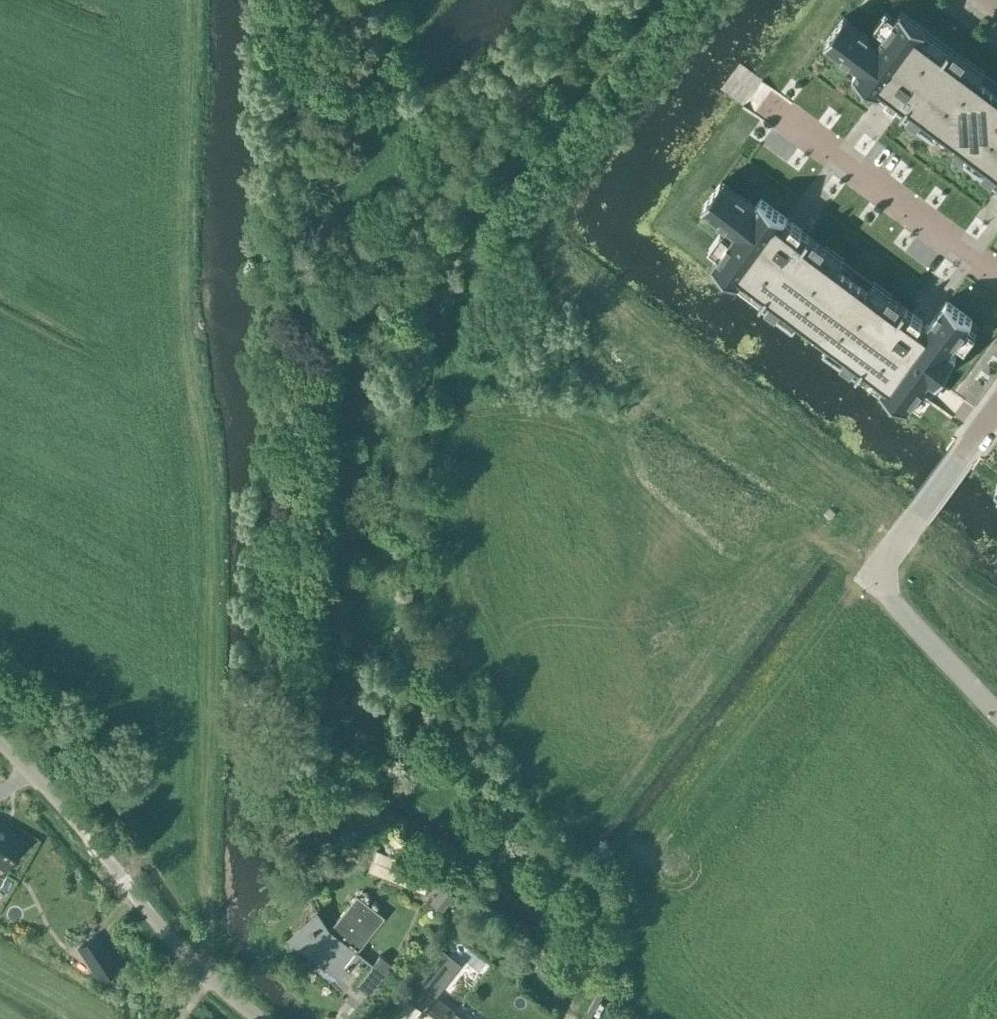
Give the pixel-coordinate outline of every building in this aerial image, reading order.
[(825,41),(858,66),(853,73),(996,180),(996,81),(901,9),(878,40),(844,15),(825,41)] [(725,180),(706,206),(742,233),(718,264),(909,409),(933,378),(940,383),(959,358),(952,352),(975,321),(952,303),(933,327),(766,200),(761,207),(725,180)] [(5,868),(23,837),(0,823),(0,865),(5,868)] [(396,856),(375,849),(368,869),(420,889),(424,879),(392,867),(396,856)] [(356,950),(383,915),(356,893),(328,928),(326,926),(318,914),(290,940),(339,979),(359,953),(356,950)] [(95,933),(77,946),(99,980),(118,968),(95,933)] [(438,942),(417,969),(439,987),(460,959),(438,942)] [(368,993),(391,963),(379,954),(356,983),(368,993)] [(432,995),(416,1015),(421,1018),(462,1018),(432,995)]
